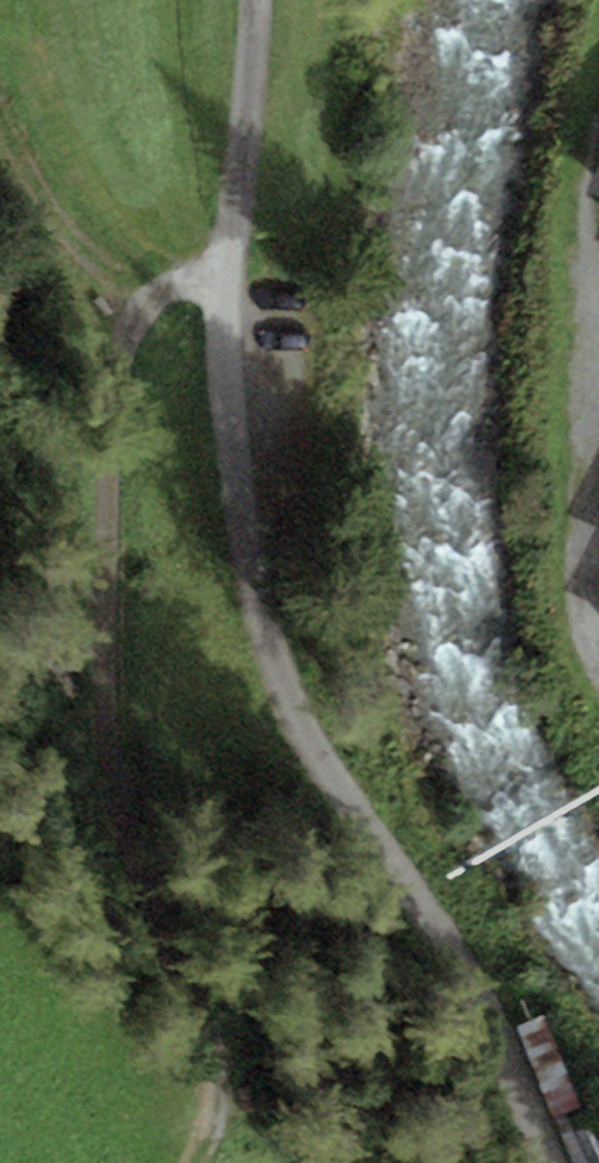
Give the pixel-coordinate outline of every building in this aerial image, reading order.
[(589,188),(598,193),(598,168),(589,188)]
